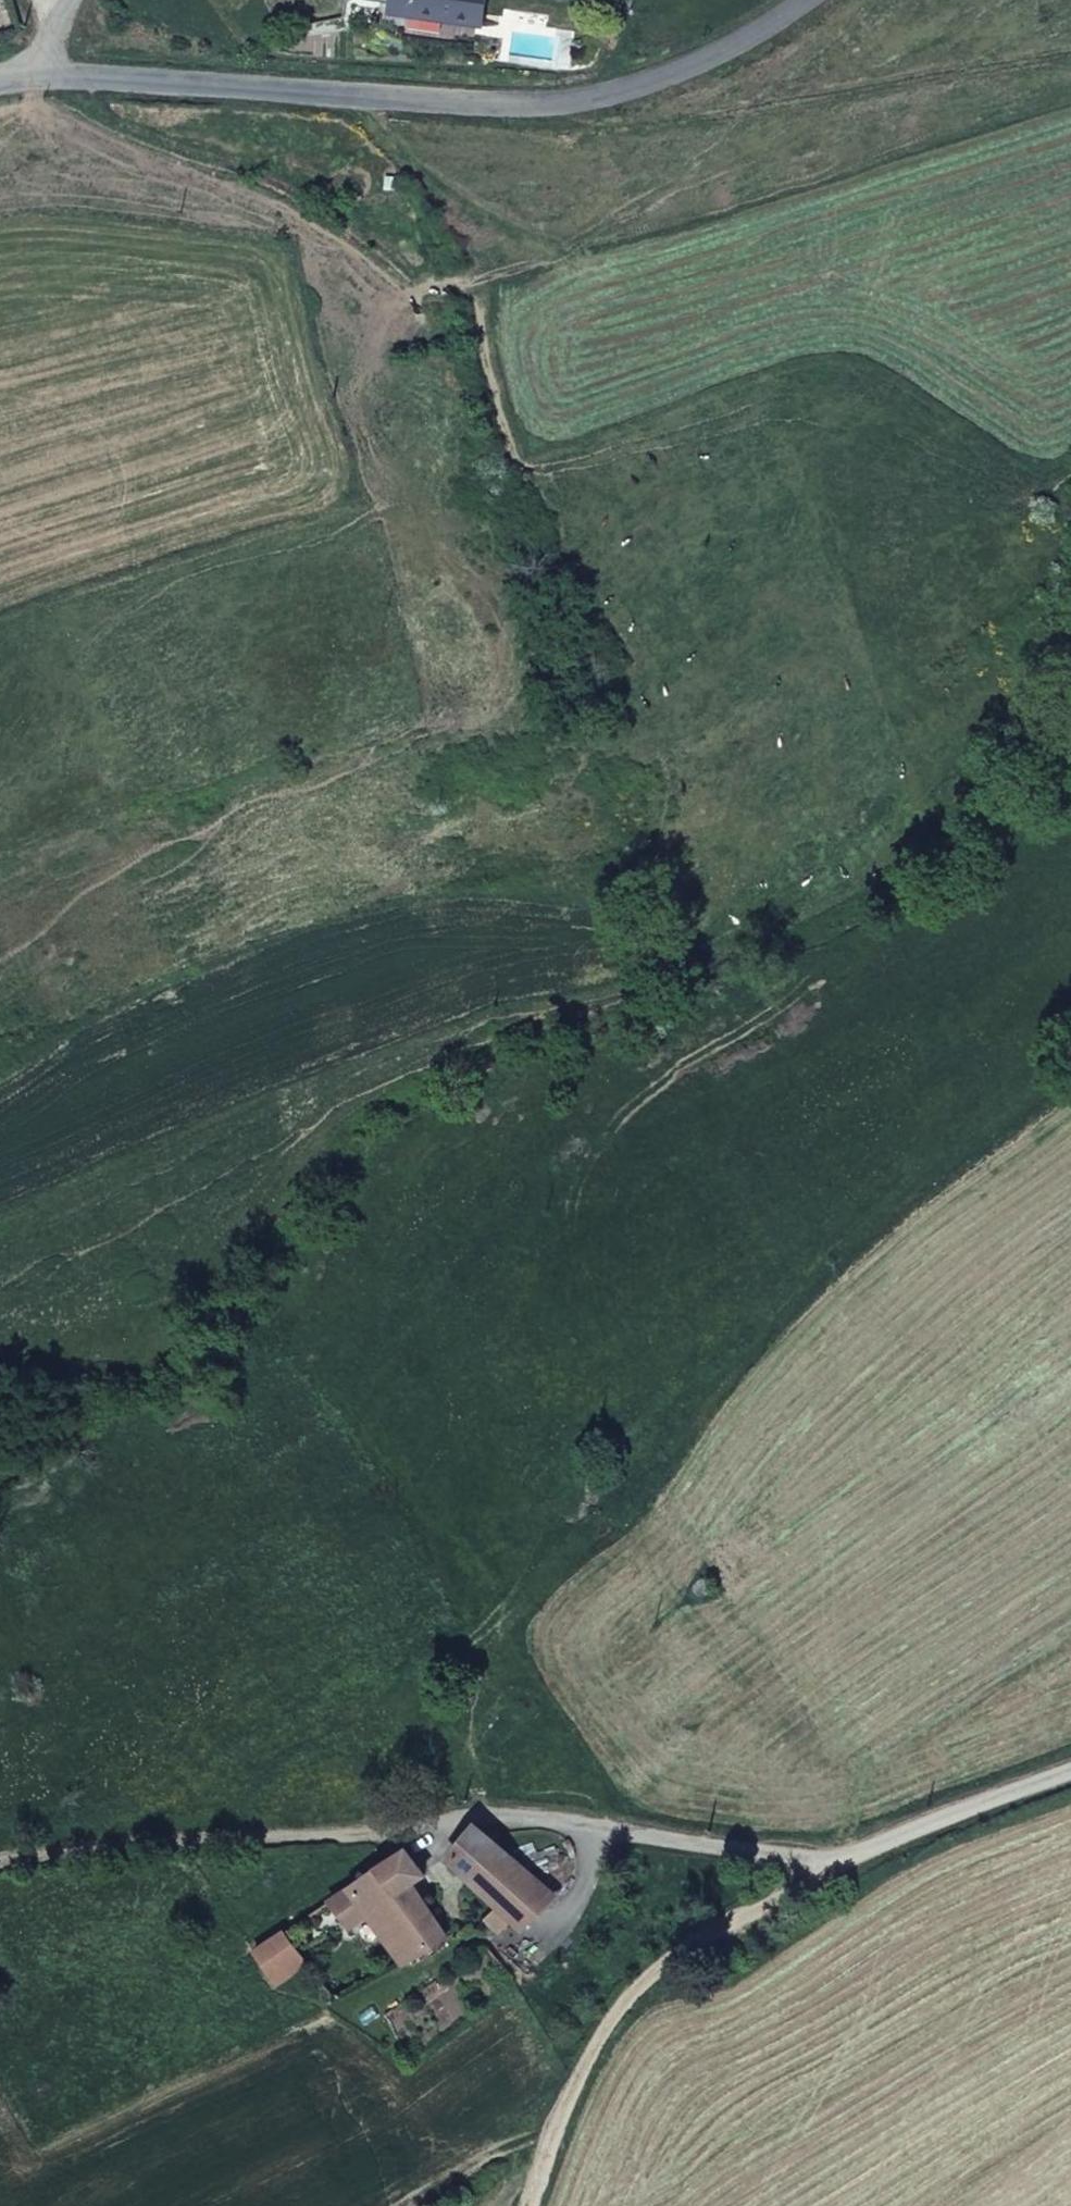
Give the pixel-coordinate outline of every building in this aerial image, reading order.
[(484,0),(379,0),(377,16),(401,18),(435,22),(483,27),(484,0)] [(433,46),(435,22),(401,18),(399,43),(433,46)] [(549,1890),(462,1825),(431,1859),(514,1929),(549,1890)] [(441,1933),(405,1881),(417,1872),(396,1845),(322,1896),(341,1924),(359,1913),(395,1963),(441,1933)] [(301,1952),(282,1925),(250,1946),(267,1973),(301,1952)]
